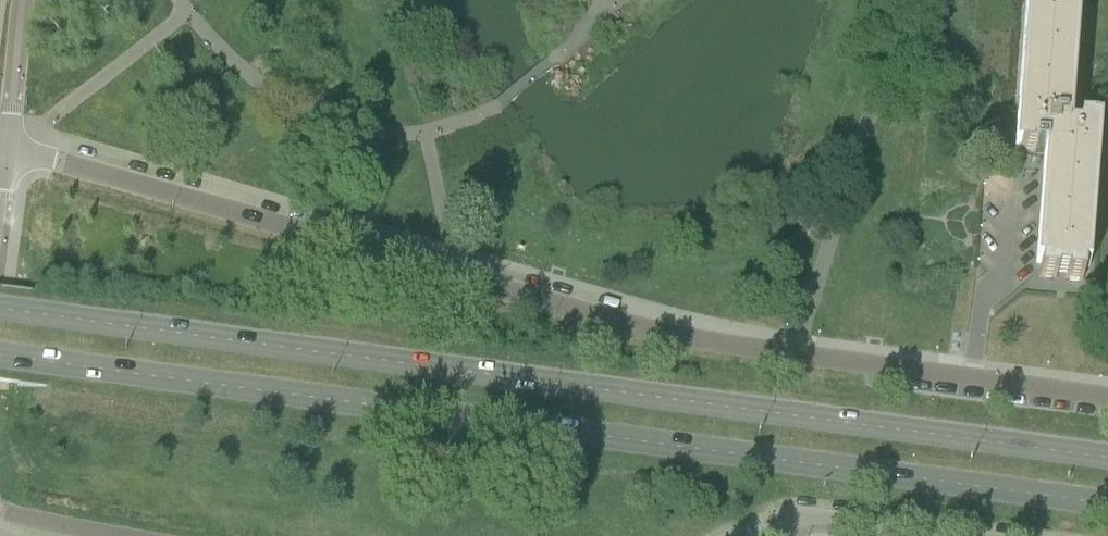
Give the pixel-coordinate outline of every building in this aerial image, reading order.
[(1040,266),(1039,278),(1056,280),(1057,269),(1066,269),(1065,280),(1082,282),(1083,269),(1094,124),(1079,123),(1078,132),(1064,130),(1064,124),(1069,124),(1071,101),(1066,101),(1074,0),(1057,0),(1056,7),(1047,6),(1047,0),(1030,0),(1019,153),(1034,154),(1035,146),(1049,147),(1040,266)]
